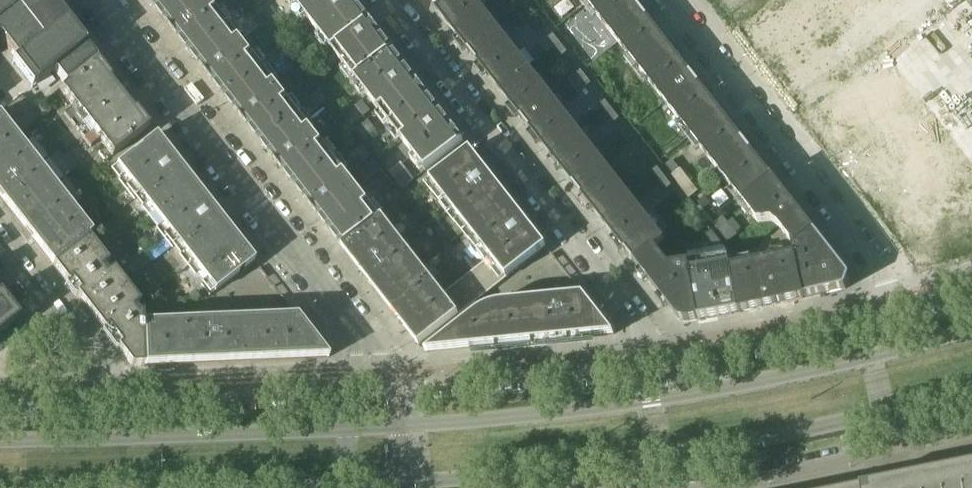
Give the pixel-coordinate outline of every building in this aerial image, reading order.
[(15,59),(10,62),(29,88),(52,70),(64,85),(92,63),(80,48),(84,45),(49,0),(0,0),(0,39),(15,59)] [(169,25),(202,0),(149,0),(169,25)] [(169,25),(180,40),(218,11),(210,0),(202,0),(169,25)] [(309,22),(337,0),(292,0),(309,22)] [(358,7),(355,3),(354,2),(352,0),(337,0),(309,22),(320,37),(358,7)] [(439,9),(450,0),(432,0),(439,9)] [(475,0),(450,0),(439,9),(436,11),(499,90),(528,67),(475,0)] [(632,0),(590,0),(587,3),(638,69),(668,46),(632,0)] [(803,9),(813,22),(831,9),(824,0),(786,0),(770,12),(780,26),(803,9)] [(268,6),(262,11),(270,21),(276,16),(268,6)] [(332,52),(370,23),(358,7),(320,37),(332,52)] [(241,40),(218,11),(180,40),(203,69),(241,40)] [(260,29),(266,24),(258,14),(252,19),(260,29)] [(344,68),(382,38),(370,23),(332,52),(344,68)] [(282,35),(274,25),(256,39),(264,49),(282,35)] [(548,36),(563,56),(569,51),(554,31),(548,36)] [(355,82),(393,52),(382,38),(344,68),(355,82)] [(253,55),(241,40),(203,69),(215,84),(253,55)] [(720,113),(668,46),(638,69),(690,135),(720,113)] [(393,52),(355,82),(379,112),(417,82),(393,52)] [(276,85),(253,55),(215,84),(238,114),(276,85)] [(304,73),(310,68),(303,58),(296,62),(304,73)] [(110,79),(104,71),(96,60),(92,63),(64,85),(65,86),(60,90),(72,106),(63,114),(75,129),(120,96),(108,81),(110,79)] [(580,134),(539,81),(528,67),(499,90),(551,157),(580,134)] [(417,82),(379,112),(402,141),(440,112),(417,82)] [(299,115),(311,106),(314,110),(326,101),(319,91),(306,100),(307,101),(295,110),(276,85),(238,114),(261,144),(299,115)] [(52,265),(87,238),(87,237),(91,234),(16,137),(39,119),(21,95),(0,112),(0,198),(52,265)] [(120,96),(75,129),(89,147),(99,140),(111,156),(148,127),(134,110),(132,111),(120,96)] [(600,102),(615,122),(621,117),(606,98),(600,102)] [(362,101),(344,115),(352,125),(370,111),(362,101)] [(414,157),(452,128),(440,112),(402,141),(414,157)] [(720,113),(690,135),(742,202),(772,179),(720,113)] [(273,159),(311,130),(299,115),(261,144),(273,159)] [(368,120),(355,130),(363,140),(375,130),(368,120)] [(426,172),(464,142),(452,128),(414,157),(426,172)] [(285,174),(323,145),(311,130),(273,159),(285,174)] [(632,199),(580,134),(551,157),(602,222),(632,199)] [(154,135),(115,166),(149,211),(189,180),(154,135)] [(323,145),(285,174),(308,204),(346,174),(323,145)] [(370,156),(362,146),(349,155),(357,165),(370,156)] [(507,197),(469,150),(430,180),(467,228),(507,197)] [(363,185),(381,171),(373,161),(355,175),(363,185)] [(652,169),(667,189),(673,184),(658,164),(652,169)] [(406,169),(394,179),(401,189),(414,179),(406,169)] [(346,174),(308,204),(320,219),(357,189),(346,174)] [(64,177),(57,181),(69,202),(76,199),(64,177)] [(772,179),(742,202),(741,202),(758,224),(772,222),(779,228),(791,243),(792,248),(813,232),(772,179)] [(230,232),(189,180),(149,211),(191,263),(230,232)] [(357,189),(320,219),(343,248),(381,219),(357,189)] [(404,200),(396,190),(384,199),(392,209),(404,200)] [(546,247),(507,197),(467,228),(490,258),(467,276),(483,297),(546,247)] [(632,199),(602,222),(635,264),(655,249),(664,241),(632,199)] [(383,218),(381,219),(343,248),(381,297),(421,266),(383,218)] [(696,244),(682,226),(673,233),(685,250),(686,253),(723,246),(711,231),(696,244)] [(230,232),(191,263),(214,293),(253,262),(230,232)] [(800,279),(831,255),(813,232),(792,248),(794,255),(800,279)] [(129,261),(114,272),(113,270),(109,272),(104,266),(107,263),(87,237),(87,238),(52,265),(90,313),(125,286),(140,275),(129,261)] [(685,259),(673,240),(663,246),(674,265),(685,259)] [(668,266),(655,249),(635,264),(678,320),(685,323),(699,320),(689,267),(688,262),(668,266)] [(452,285),(475,265),(469,258),(460,264),(452,255),(437,267),(452,285)] [(804,299),(800,279),(794,255),(729,270),(739,313),(804,299)] [(849,278),(831,255),(800,279),(804,299),(845,289),(849,278)] [(720,267),(710,269),(719,316),(739,313),(729,270),(727,259),(719,261),(720,267)] [(698,265),(689,267),(699,320),(719,316),(710,269),(699,271),(698,265)] [(419,346),(483,297),(467,276),(443,295),(421,266),(381,297),(419,346)] [(158,287),(148,274),(138,281),(148,295),(158,287)] [(143,366),(142,323),(141,310),(141,302),(141,294),(132,282),(126,287),(125,286),(90,313),(132,366),(143,366)] [(583,295),(503,303),(499,303),(496,304),(492,305),(489,306),(486,307),(482,309),(479,311),(476,313),(473,315),(425,353),(614,334),(583,295)] [(18,319),(0,296),(0,333),(18,319)] [(328,358),(296,316),(244,319),(246,361),(328,358)] [(246,361),(244,319),(180,321),(182,364),(246,361)] [(182,364),(180,321),(142,323),(143,366),(182,364)] [(895,483),(871,487),(971,487),(971,467),(895,483)]
